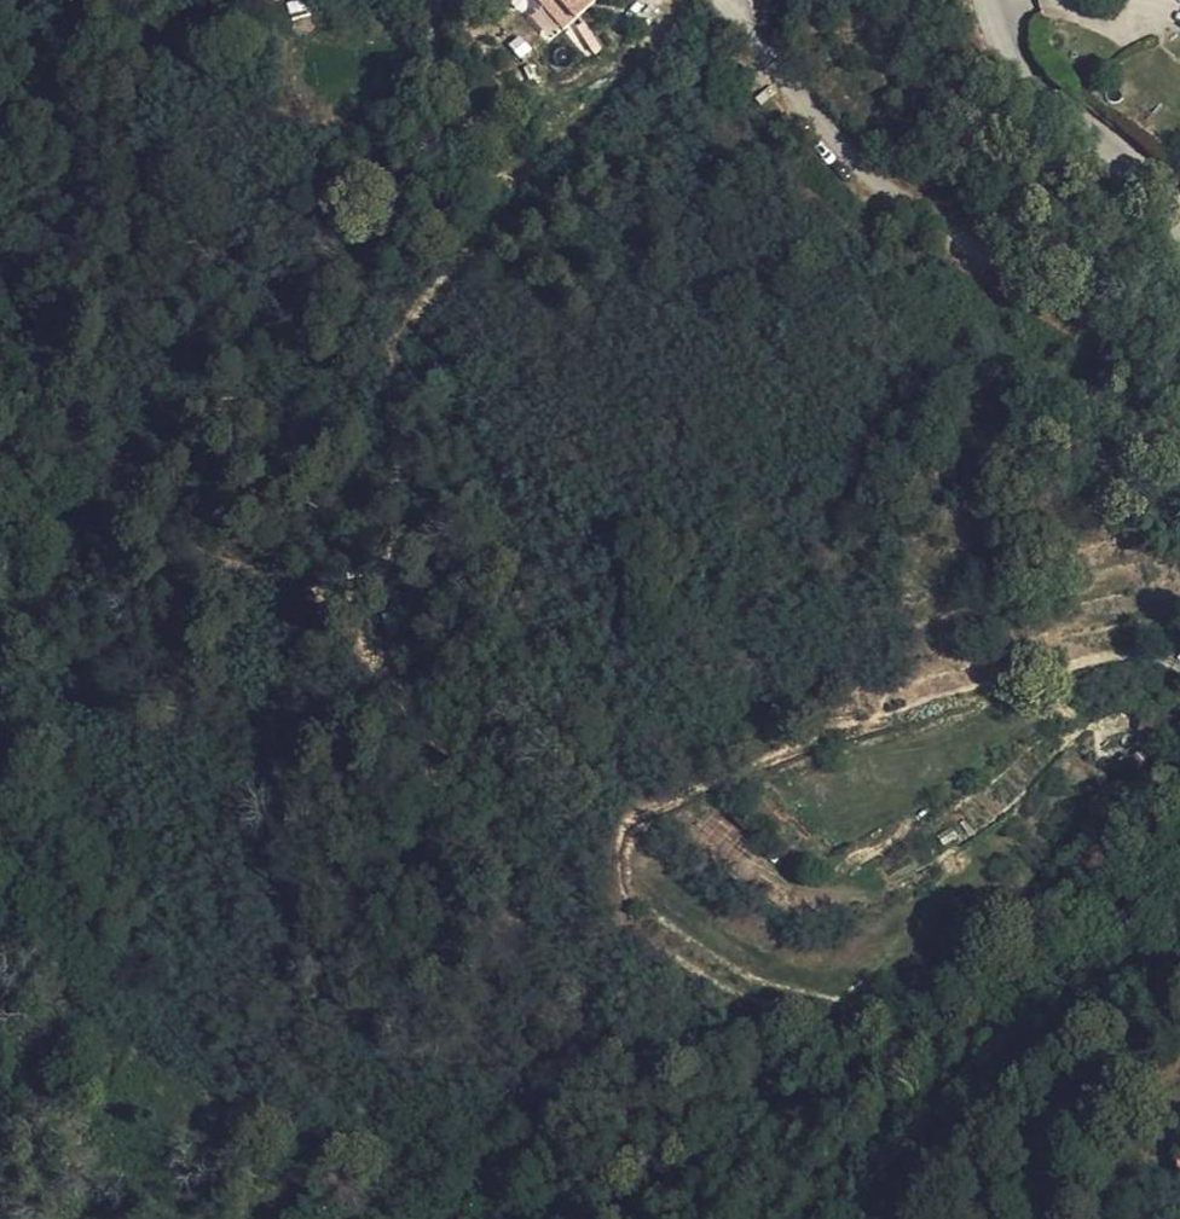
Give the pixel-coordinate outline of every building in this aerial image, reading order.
[(520,4),(552,38),(590,3),(588,0),(524,0),(520,4)]
